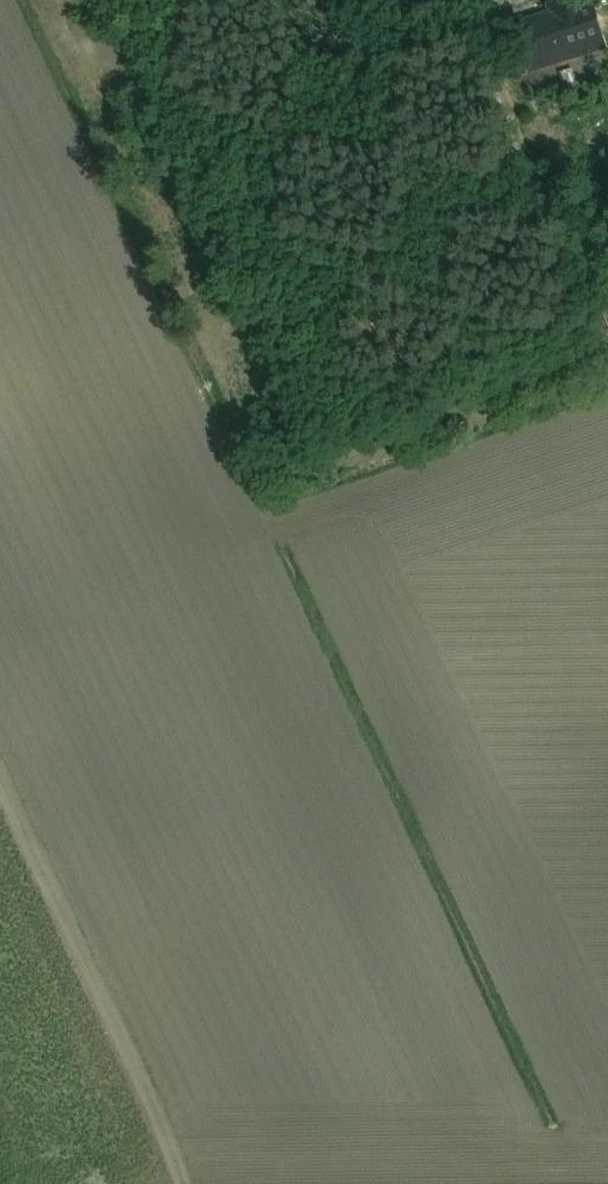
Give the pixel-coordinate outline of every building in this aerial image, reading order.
[(525,3),(524,0),(487,0),(492,14),(525,3)] [(607,41),(607,40),(595,0),(575,0),(549,8),(551,14),(513,26),(526,67),(607,41)] [(593,175),(607,230),(607,171),(593,175)]
